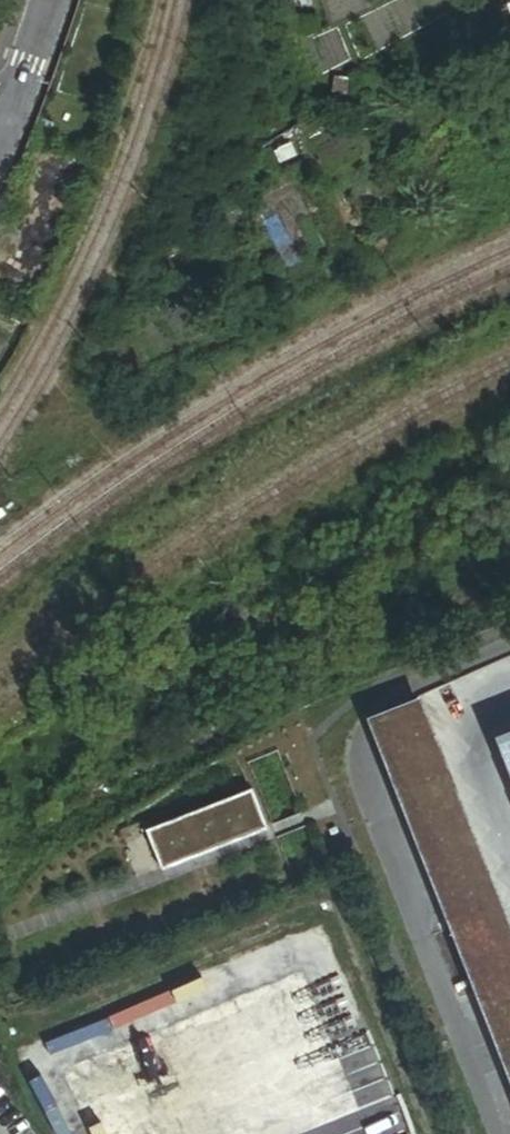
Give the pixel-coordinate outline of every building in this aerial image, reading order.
[(265,9),(281,4),(280,0),(262,0),(265,9)] [(507,906),(424,695),(372,716),(454,927),(507,906)] [(161,864),(261,824),(247,787),(146,828),(161,864)] [(509,976),(509,913),(507,906),(454,927),(479,989),(509,976)] [(479,989),(509,1068),(509,976),(479,989)]
